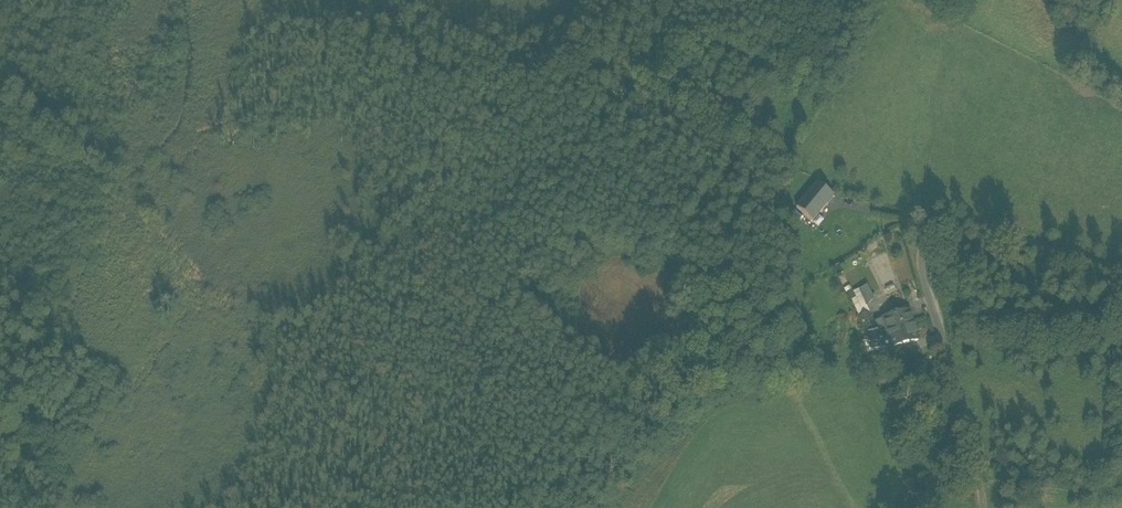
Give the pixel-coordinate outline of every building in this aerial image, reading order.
[(796,208),(813,222),(833,196),(817,183),(796,208)] [(865,284),(852,290),(856,298),(852,301),(853,303),(856,302),(863,298),(865,302),(872,299),(865,284)] [(856,298),(852,290),(846,293),(851,301),(852,301),(856,298)] [(856,310),(859,318),(869,313),(869,314),(870,313),(865,302),(863,298),(856,302),(859,309),(856,310)] [(886,326),(888,333),(913,326),(909,312),(875,321),(877,329),(886,326)] [(859,318),(865,330),(874,326),(869,314),(869,313),(859,318)] [(918,340),(913,326),(888,333),(889,336),(892,346),(892,347),(918,340)] [(892,346),(889,336),(868,338),(869,349),(892,346)]
